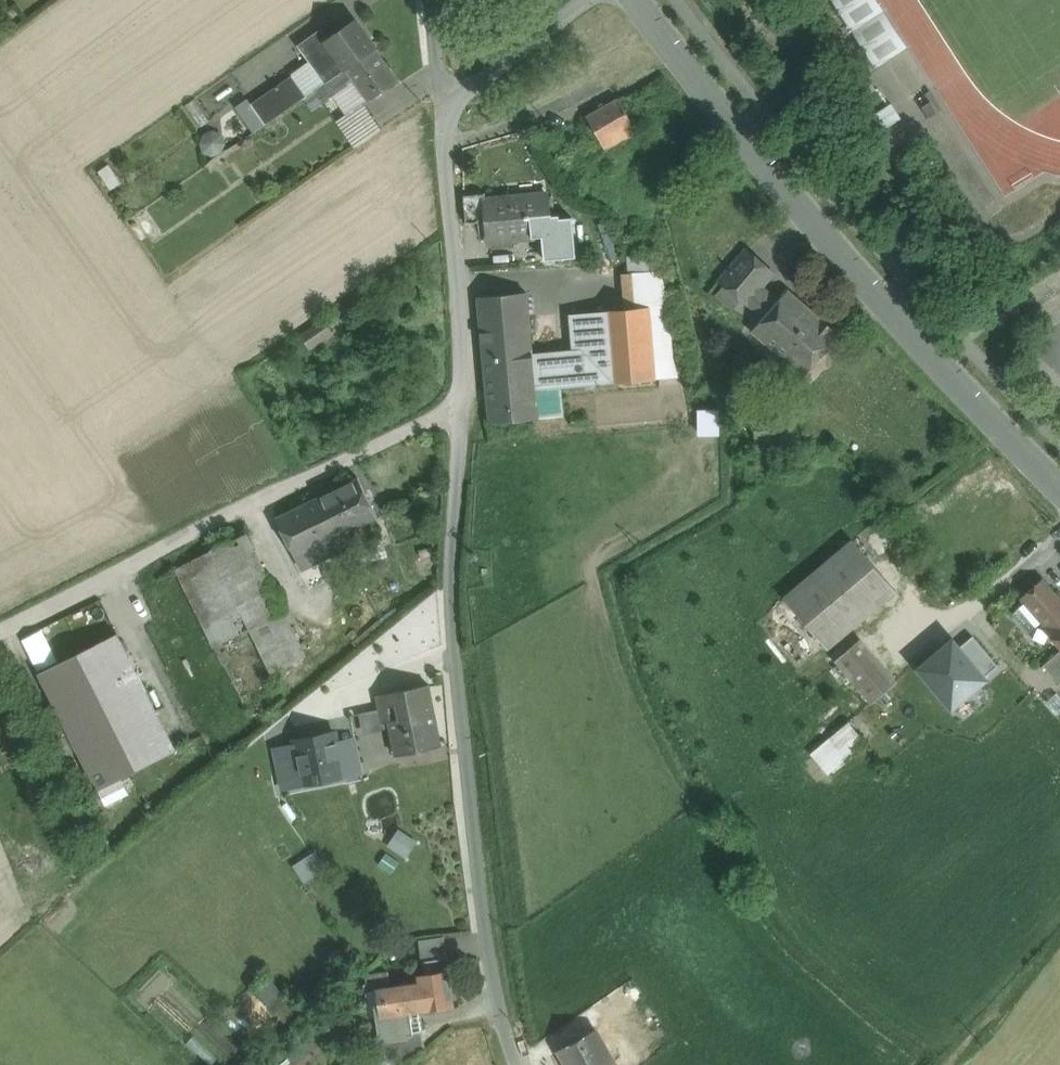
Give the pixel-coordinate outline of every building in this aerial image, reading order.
[(879,0),(834,0),(872,69),(907,50),(879,0)] [(356,20),(328,39),(321,29),(299,45),(310,60),(326,83),(328,81),(347,69),(376,48),(356,20)] [(376,48),(347,69),(353,78),(368,100),(369,101),(398,81),(376,48)] [(308,96),(315,91),(326,83),(310,60),(292,73),(293,74),(308,96)] [(347,69),(328,81),(336,93),(337,92),(348,84),(346,81),(353,78),(347,69)] [(303,99),(308,96),(293,74),(275,87),(290,108),(303,99)] [(337,93),(333,96),(345,115),(363,103),(368,100),(353,78),(346,81),(348,84),(337,92),(337,93)] [(326,83),(315,91),(323,103),(333,96),(337,93),(337,92),(336,93),(328,81),(326,83)] [(290,108),(275,87),(252,103),(267,124),(290,108)] [(308,96),(303,99),(313,113),(324,105),(323,103),(315,91),(308,96)] [(619,98),(587,116),(609,155),(641,137),(619,98)] [(267,124),(252,103),(249,100),(236,109),(253,133),(267,124)] [(381,129),(363,103),(345,115),(337,121),(355,148),(381,129)] [(485,193),(463,195),(466,223),(488,221),(486,199),(485,193)] [(486,199),(488,221),(490,242),(543,237),(551,236),(550,225),(547,193),(486,199)] [(572,223),(550,225),(551,236),(543,237),(545,259),(576,256),(572,223)] [(773,272),(748,250),(721,282),(746,303),(773,272)] [(653,268),(651,253),(628,256),(630,271),(653,268)] [(661,272),(632,275),(635,308),(650,307),(655,362),(673,360),(669,306),(661,272)] [(622,274),(625,309),(635,308),(632,275),(632,273),(622,274)] [(788,290),(753,331),(804,376),(840,334),(788,290)] [(527,293),(478,297),(484,362),(533,357),(533,353),(527,293)] [(625,309),(583,313),(586,348),(589,385),(656,379),(655,362),(650,307),(635,308),(625,309)] [(573,350),(586,348),(583,313),(570,315),(573,350)] [(325,323),(310,332),(318,343),(332,334),(325,323)] [(573,350),(533,353),(533,357),(536,389),(561,387),(589,385),(586,348),(573,350)] [(533,357),(484,362),(490,423),(538,418),(538,417),(536,389),(533,357)] [(536,389),(538,417),(564,415),(561,387),(536,389)] [(358,477),(277,517),(296,557),(311,549),(317,562),(354,544),(348,532),(378,517),(358,477)] [(285,611),(246,533),(211,550),(212,552),(250,629),(283,612),(285,611)] [(854,541),(785,600),(827,648),(895,590),(854,541)] [(250,629),(212,552),(177,570),(215,646),(250,629)] [(1043,581),(1023,598),(1025,601),(1012,612),(1030,633),(1043,622),(1047,626),(1045,627),(1059,644),(1059,601),(1043,581)] [(283,612),(250,629),(285,700),(319,682),(283,612)] [(1005,661),(974,624),(945,648),(977,686),(1005,661)] [(250,629),(215,646),(251,717),(285,700),(250,629)] [(176,751),(117,634),(39,673),(98,790),(176,751)] [(895,681),(861,642),(838,661),(872,701),(895,681)] [(977,686),(945,648),(920,669),(953,708),(977,686)] [(1043,665),(1058,682),(1059,680),(1059,651),(1043,665)] [(429,685),(377,696),(380,711),(382,724),(389,723),(390,728),(395,756),(441,746),(429,685)] [(382,724),(380,711),(359,714),(363,736),(382,732),(382,730),(390,728),(389,723),(382,724)] [(352,721),(332,725),(343,777),(363,773),(352,721)] [(867,744),(850,723),(809,755),(827,777),(867,744)] [(332,725),(294,733),(297,746),(305,785),(343,777),(332,725)] [(297,746),(274,750),(282,790),(305,785),(297,746)] [(296,863),(305,880),(327,869),(318,851),(296,863)] [(444,937),(419,941),(422,963),(447,959),(444,937)] [(390,986),(376,988),(376,989),(383,1036),(422,1031),(419,1011),(454,1006),(449,971),(418,975),(419,982),(390,986)] [(388,973),(365,977),(368,991),(376,989),(376,988),(390,986),(388,973)] [(270,979),(255,991),(274,1015),(289,1003),(270,979)] [(312,1029),(268,1064),(306,1064),(327,1048),(312,1029)] [(560,1049),(569,1064),(614,1064),(615,1064),(596,1029),(560,1049)] [(383,1036),(375,1038),(378,1057),(395,1054),(404,1064),(407,1064),(425,1050),(422,1031),(383,1036)] [(378,1057),(379,1064),(404,1064),(395,1054),(378,1057)]
